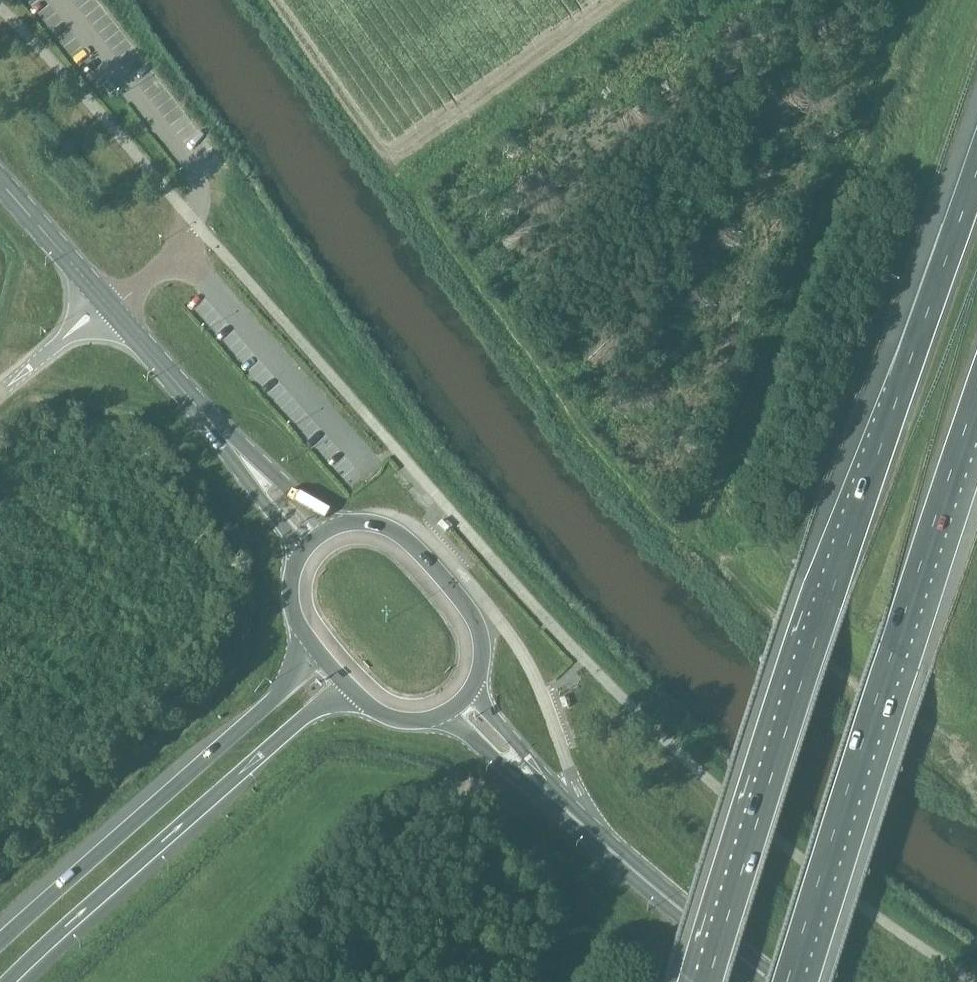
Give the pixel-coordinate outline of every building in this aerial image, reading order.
[(199,305),(186,318),(198,329),(211,317),(199,305)]
